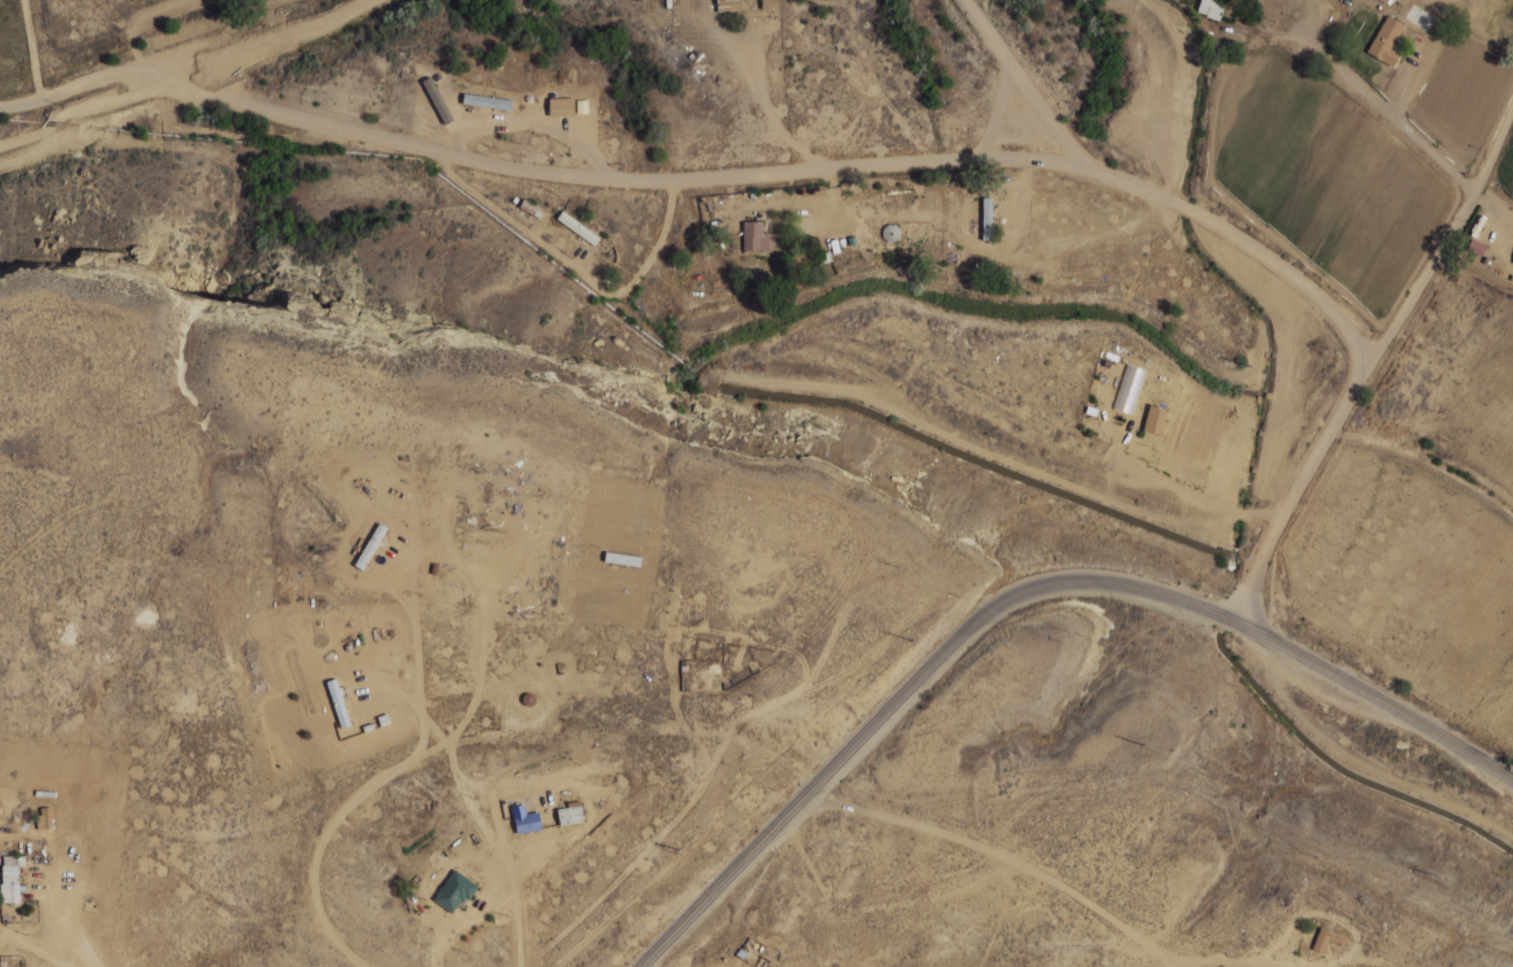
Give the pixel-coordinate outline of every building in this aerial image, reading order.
[(718,12),(739,12),(739,0),(718,0),(718,12)] [(1220,22),(1226,3),(1217,0),(1200,0),(1196,14),(1220,22)] [(1391,49),(1398,36),(1380,27),(1366,53),(1393,67),(1400,54),(1391,49)] [(511,109),(512,99),(463,95),(463,106),(511,109)] [(574,99),(550,99),(550,116),(574,116),(574,99)] [(600,238),(562,210),(556,219),(594,247),(600,238)] [(744,251),(769,251),(769,233),(763,233),(763,222),(744,222),(744,251)] [(902,233),(889,223),(880,235),(893,245),(902,233)] [(1162,435),(1169,408),(1149,403),(1143,431),(1162,435)] [(388,528),(379,523),(354,566),(362,571),(388,528)] [(604,563),(640,567),(641,556),(605,552),(604,563)] [(327,682),(339,729),(349,727),(337,679),(327,682)] [(583,822),(582,805),(558,807),(559,825),(583,822)] [(53,828),(53,808),(45,808),(45,828),(53,828)] [(517,833),(541,830),(539,813),(515,816),(517,833)] [(19,902),(19,855),(1,855),(1,902),(19,902)] [(455,915),(477,885),(456,869),(434,899),(455,915)] [(1348,937),(1321,926),(1312,949),(1324,954),(1330,939),(1345,946),(1348,937)]
